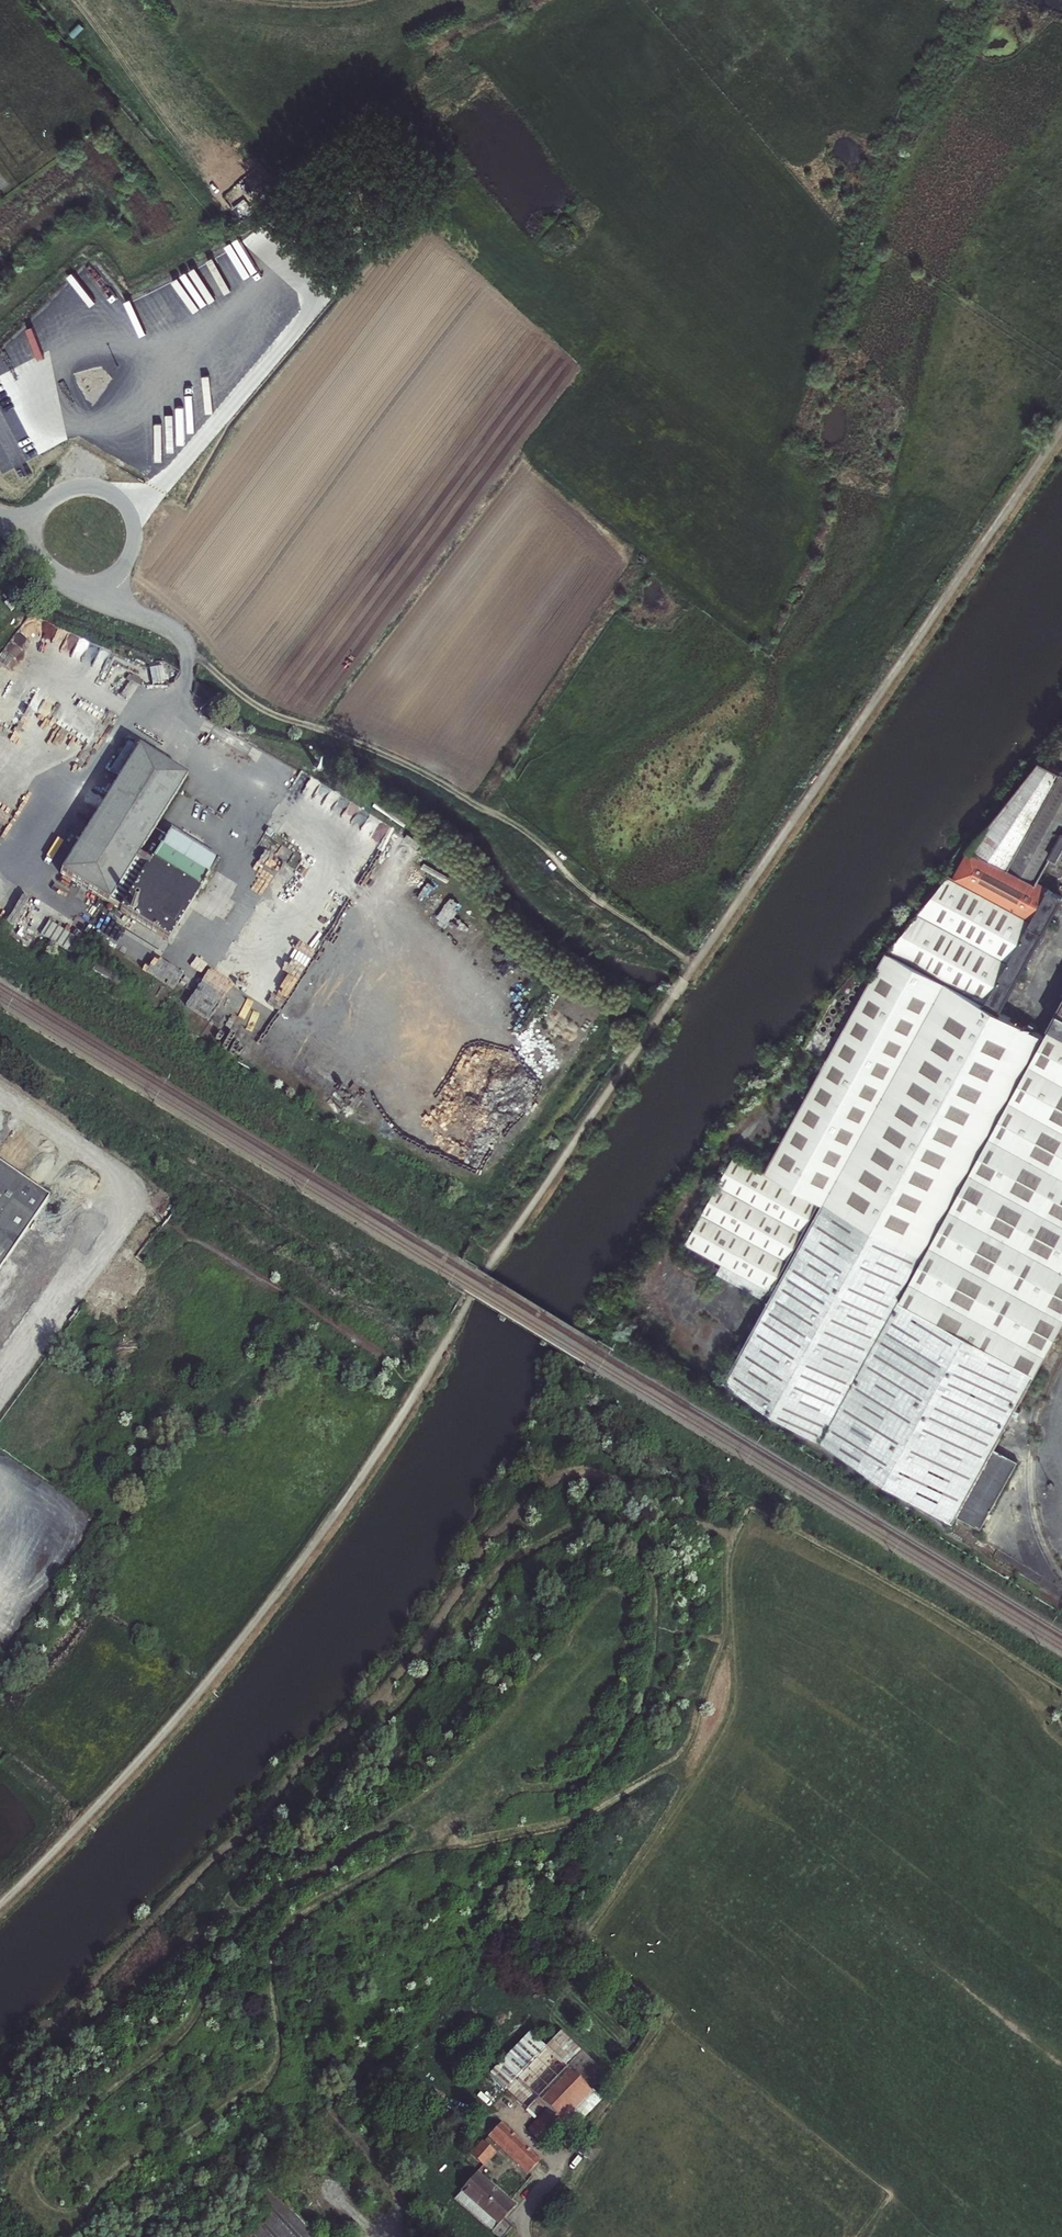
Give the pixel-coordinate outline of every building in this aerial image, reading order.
[(4,604),(10,611),(14,607),(8,600),(4,604)] [(138,858),(186,780),(137,749),(60,874),(108,904),(119,910),(119,911),(168,942),(219,860),(170,830),(150,862),(149,861),(148,864),(138,858)] [(970,850),(955,877),(950,874),(889,950),(888,949),(874,976),(861,969),(833,1002),(807,1049),(828,1059),(767,1171),(736,1154),(681,1253),(769,1302),(725,1381),(955,1517),(958,1512),(982,1525),(1009,1476),(1019,1457),(995,1444),(1020,1398),(1050,1343),(1057,1331),(1058,1330),(1061,1322),(1061,1006),(1045,1037),(1000,1012),(1061,901),(1061,896),(1038,883),(1053,856),(1061,860),(1061,771),(1040,760),(970,850)] [(228,898),(236,904),(241,895),(233,890),(228,898)] [(4,922),(0,928),(0,936),(6,940),(13,928),(4,922)] [(66,947),(72,934),(48,922),(41,935),(66,947)] [(0,1166),(0,1268),(48,1197),(30,1185),(0,1166)] [(1050,1343),(1059,1348),(1061,1343),(1061,1334),(1057,1331),(1050,1343)] [(564,2039),(558,2033),(543,2049),(563,2067),(587,2090),(589,2092),(601,2079),(603,2076),(564,2039)] [(520,2107),(537,2123),(549,2111),(561,2122),(570,2132),(573,2129),(599,2102),(589,2092),(587,2090),(563,2067),(543,2049),(528,2034),(487,2076),(520,2107)] [(541,2144),(561,2122),(549,2111),(537,2123),(529,2132),(541,2144)] [(539,2161),(500,2124),(489,2136),(528,2173),(539,2161)] [(464,2162),(476,2172),(478,2174),(496,2153),(483,2142),(482,2141),(464,2162)] [(587,2141),(578,2153),(586,2160),(595,2148),(587,2141)] [(459,2193),(497,2227),(492,2232),(498,2236),(504,2236),(513,2227),(504,2219),(513,2209),(474,2175),(459,2193)] [(266,2185),(253,2197),(258,2202),(255,2206),(263,2215),(239,2236),(315,2236),(266,2185)] [(454,2199),(492,2232),(497,2227),(459,2193),(454,2199)]
